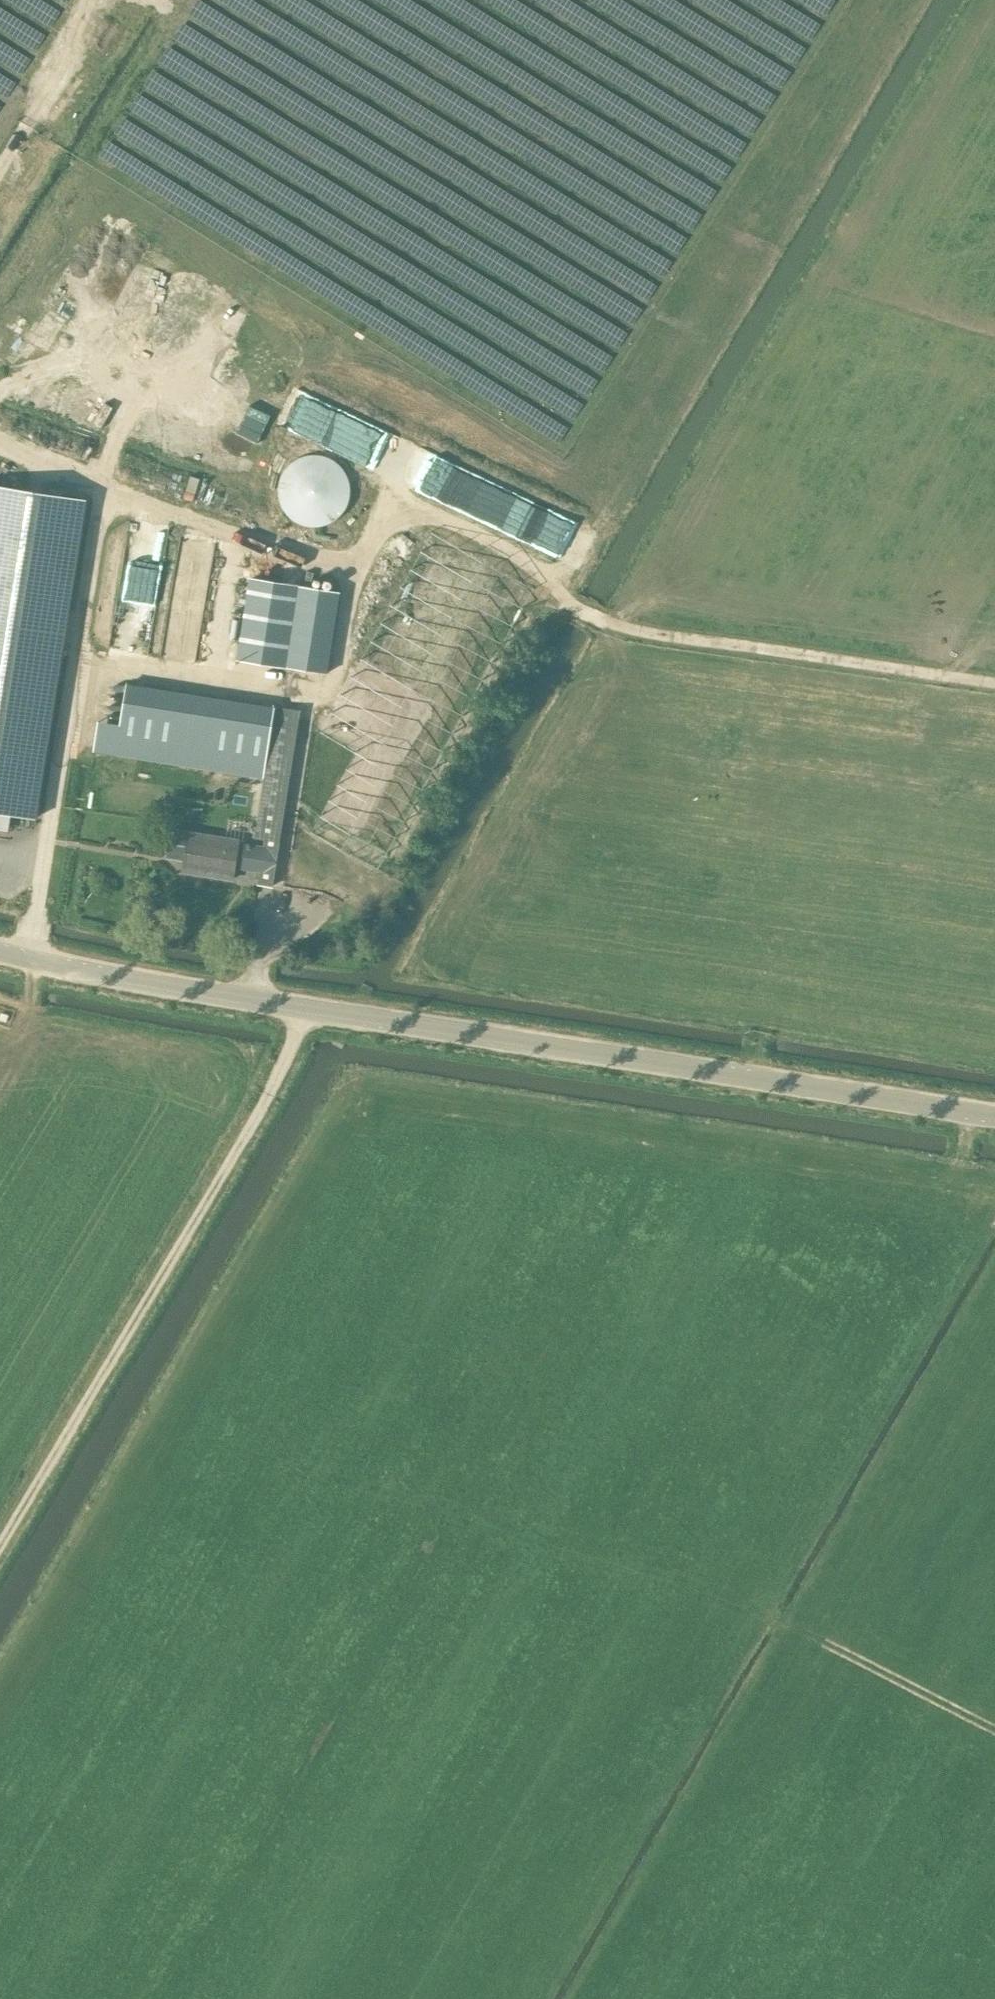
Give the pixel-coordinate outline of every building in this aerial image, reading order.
[(277,490),(277,492),(278,495),(278,498),(279,501),(280,504),(282,507),(284,510),(286,513),(289,516),(290,517),(292,519),(295,520),(299,522),(301,523),(304,524),(307,525),(311,525),(314,525),(317,525),(321,524),(324,523),(328,522),(332,520),(334,518),(337,516),(339,514),(341,512),(343,509),(344,506),(346,502),(347,499),(348,496),(349,493),(349,491),(349,488),(349,486),(348,483),(348,481),(347,477),(345,474),(345,472),(343,470),(342,468),(339,465),(337,463),(334,461),(331,458),(329,457),(324,455),(323,455),(319,454),(315,453),(311,453),(306,454),(304,454),(301,455),(297,457),(295,458),(291,461),(288,463),(286,466),(283,469),(282,472),(280,474),(279,479),(278,482),(277,486),(277,489),(277,490)] [(571,535),(579,516),(475,472),(467,491),(491,501),(483,521),(563,554),(571,535)] [(194,473),(189,495),(206,499),(211,476),(194,473)] [(36,817),(86,499),(0,486),(0,811),(36,817)] [(347,765),(302,846),(368,883),(525,601),(423,545),(311,746),(347,765)] [(287,666),(299,585),(299,584),(249,576),(237,660),(287,667),(287,666)] [(299,585),(287,666),(330,673),(343,591),(299,585)] [(129,682),(117,754),(264,777),(255,838),(265,840),(264,845),(240,841),(240,839),(191,831),(174,828),(169,856),(186,859),(185,870),(234,878),(236,867),(260,871),(259,884),(273,886),(301,709),(288,707),(277,705),(129,682)]
